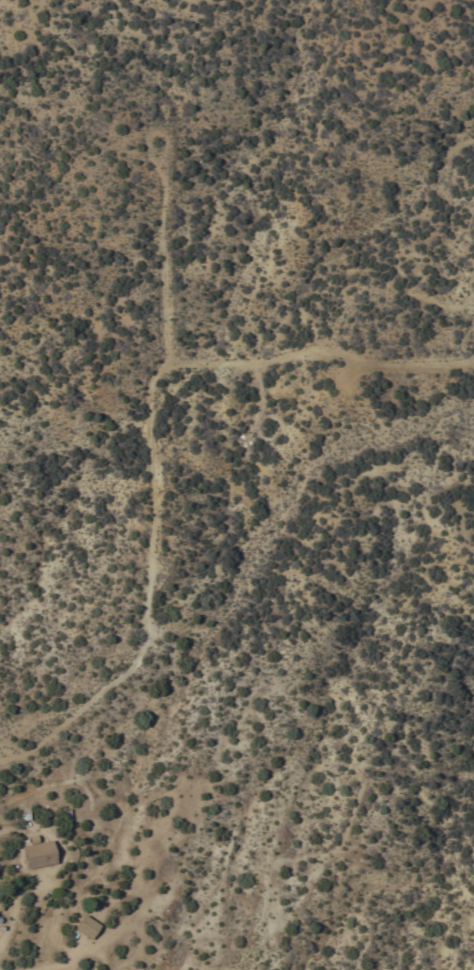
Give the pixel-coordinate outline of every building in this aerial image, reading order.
[(27,869),(26,865),(24,865),(23,860),(25,860),(22,846),(30,844),(29,837),(36,835),(38,842),(51,840),(55,863),(27,869)] [(99,925),(89,940),(73,929),(83,914),(99,925)]
